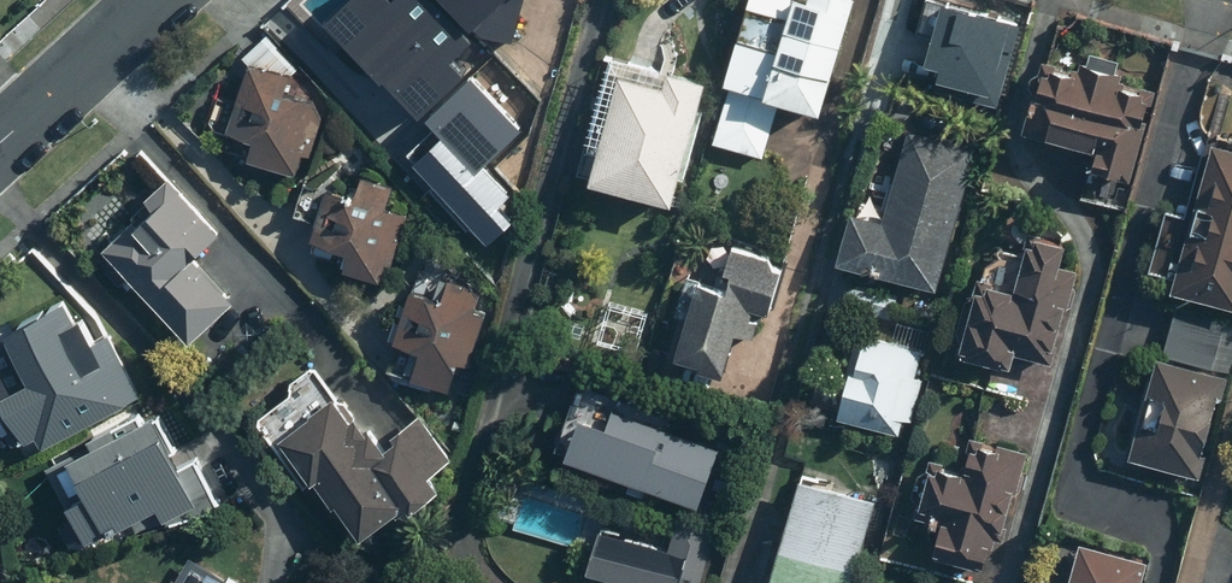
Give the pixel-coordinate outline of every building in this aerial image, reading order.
[(324,28),(435,141),(407,168),(483,246),(506,224),(496,214),(512,198),(482,167),(522,129),(458,63),(472,50),(423,0),(393,0),(388,4),(384,0),(353,0),(324,28)] [(464,27),(510,40),(521,0),(439,0),(464,27)] [(854,0),(751,0),(726,81),(733,83),(718,131),(768,147),(783,95),(821,107),(854,0)] [(1024,14),(976,0),(959,0),(936,78),(999,96),(1024,14)] [(1163,81),(1047,51),(1029,118),(1099,137),(1093,160),(1133,170),(1139,148),(1145,150),(1163,81)] [(243,60),(222,130),(248,138),(242,157),(292,173),(298,152),(306,154),(320,107),(277,94),(284,73),(243,60)] [(660,71),(656,86),(610,74),(581,181),(664,204),(697,81),(660,71)] [(851,202),(838,252),(941,280),(979,139),(914,121),(889,213),(851,202)] [(1205,142),(1164,293),(1231,311),(1231,150),(1205,142)] [(307,239),(343,249),(337,267),(375,278),(380,259),(388,262),(403,212),(382,206),(388,184),(356,175),(350,197),(322,189),(307,239)] [(143,205),(97,247),(181,339),(227,298),(186,252),(211,230),(162,176),(137,199),(143,205)] [(1043,361),(1057,307),(1064,309),(1074,271),(1053,265),(1060,240),(1023,230),(1008,288),(971,278),(951,354),(1000,367),(1004,351),(1043,361)] [(780,261),(727,246),(715,287),(690,280),(668,357),(724,373),(744,307),(766,313),(780,261)] [(478,288),(443,278),(437,300),(405,290),(390,339),(413,346),(404,377),(442,389),(451,357),(465,362),(480,312),(472,310),(478,288)] [(85,344),(67,307),(66,307),(62,298),(0,328),(0,410),(19,450),(134,394),(105,334),(85,344)] [(925,343),(860,327),(840,408),(906,423),(925,343)] [(1196,477),(1223,375),(1153,356),(1126,459),(1196,477)] [(326,398),(273,438),(307,482),(310,480),(351,535),(396,501),(403,510),(432,488),(421,474),(447,455),(417,415),(387,438),(390,441),(376,451),(348,415),(342,419),(326,398)] [(608,408),(601,427),(568,416),(554,456),(691,504),(712,445),(608,408)] [(188,500),(146,417),(41,469),(77,540),(149,505),(154,516),(188,500)] [(958,467),(924,458),(910,513),(931,519),(926,539),(979,553),(984,533),(997,536),(1009,492),(1014,493),(1025,450),(967,434),(958,467)] [(769,582),(853,582),(881,488),(803,465),(769,582)] [(582,571),(622,582),(697,582),(713,526),(677,516),(667,550),(594,529),(582,571)] [(1141,559),(1076,541),(1064,582),(1134,582),(1141,559)] [(205,569),(196,582),(228,582),(205,569)]
